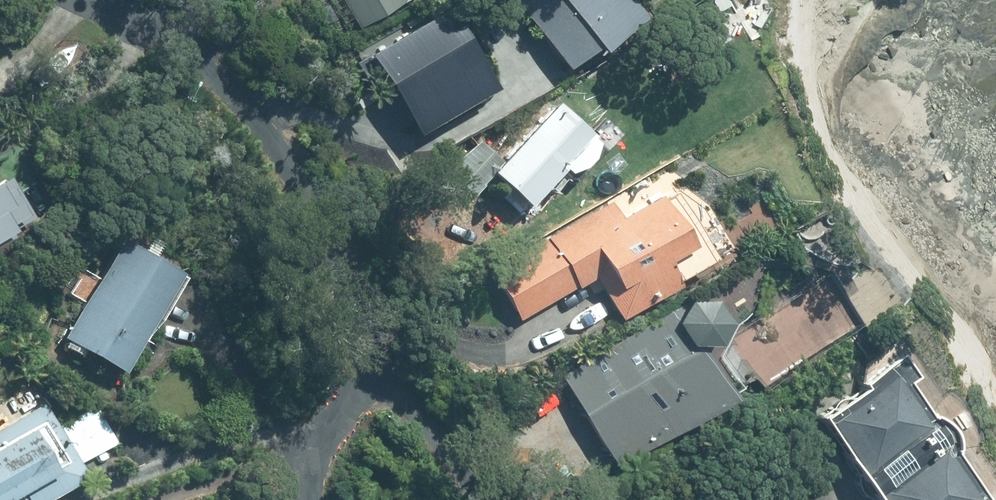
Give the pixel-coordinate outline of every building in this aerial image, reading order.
[(404,0),(344,0),(360,26),(404,0)] [(569,66),(597,45),(601,49),(645,15),(633,0),(518,0),(569,66)] [(588,135),(556,106),(504,164),(480,142),(446,172),(473,199),(492,178),(503,189),(497,197),(517,215),(524,207),(529,212),(531,209),(544,221),(621,136),(602,119),(588,135)] [(10,234),(7,229),(30,216),(10,181),(0,187),(0,239),(10,234)] [(621,315),(680,281),(677,276),(712,255),(674,190),(665,196),(662,191),(622,215),(612,198),(491,269),(520,319),(596,274),(621,315)] [(123,372),(180,273),(119,237),(61,338),(123,372)] [(560,373),(612,462),(731,392),(679,304),(560,373)] [(910,349),(900,333),(862,360),(857,386),(861,383),(863,386),(818,417),(876,499),(995,499),(995,472),(979,448),(985,443),(983,433),(980,423),(975,414),(969,406),(961,399),(955,395),(949,392),(943,396),(910,349)] [(89,477),(46,403),(0,429),(0,499),(49,499),(89,477)] [(60,424),(82,462),(116,443),(94,405),(60,424)]
